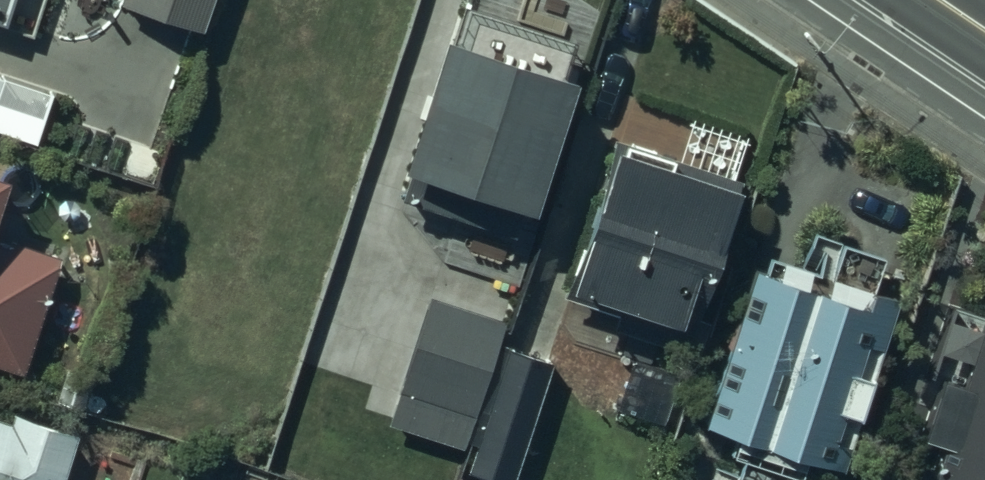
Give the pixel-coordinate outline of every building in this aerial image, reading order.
[(103,6),(185,33),(196,0),(105,0),(103,6)] [(494,238),(541,82),(537,81),(550,39),(443,6),(431,46),(410,40),(370,173),(391,180),(384,204),(494,238)] [(596,154),(581,149),(534,289),(619,319),(615,331),(665,348),(723,182),(653,158),(652,161),(600,143),(596,154)] [(3,374),(43,261),(0,246),(0,373),(3,374)] [(747,258),(742,275),(726,269),(675,430),(704,440),(699,455),(718,461),(712,479),(715,479),(767,479),(774,458),(821,473),(877,299),(850,290),(860,258),(821,246),(811,278),(747,258)] [(953,276),(934,329),(957,336),(922,435),(928,437),(920,460),(960,473),(967,452),(984,458),(984,287),(953,276)] [(455,450),(445,479),(507,479),(545,361),(490,343),(496,322),(417,296),(376,425),(455,450)] [(62,436),(0,416),(0,479),(48,479),(62,436)]
